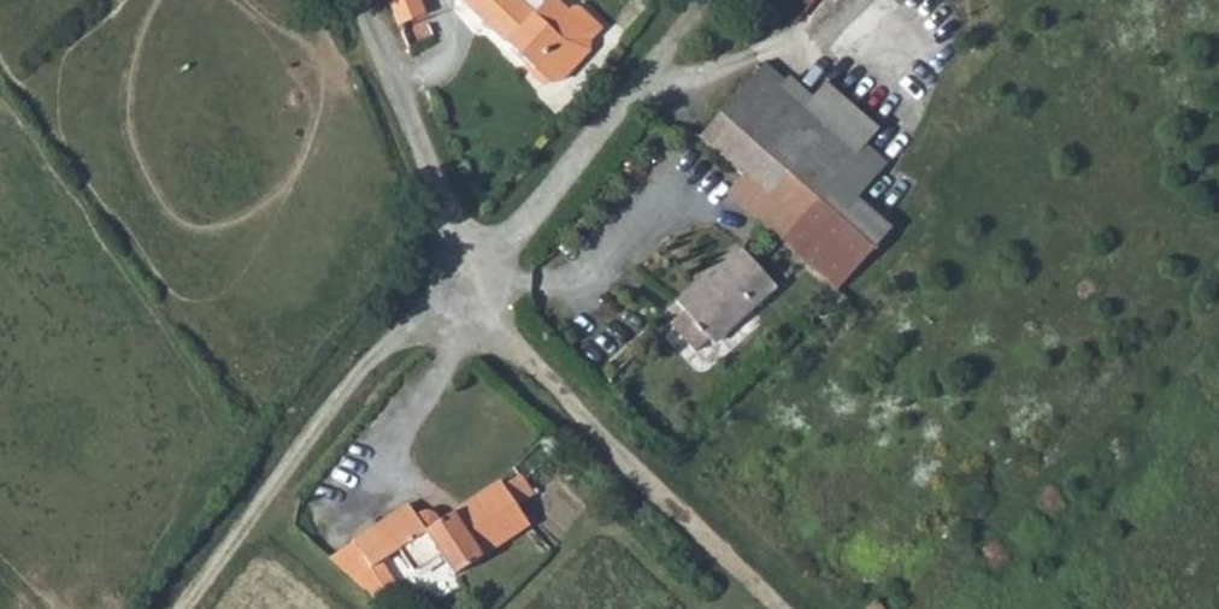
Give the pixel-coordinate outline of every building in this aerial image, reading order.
[(400,42),(425,31),(411,0),(384,0),(400,42)] [(494,46),(553,100),(597,51),(576,32),(570,39),(531,4),(535,0),(477,0),(464,15),(494,46)] [(753,74),(777,94),(783,88),(759,67),(753,74)] [(695,141),(739,177),(732,187),(745,199),(754,189),(765,199),(822,134),(798,113),(777,94),(753,74),(695,141)] [(820,88),(798,113),(822,134),(765,199),(772,205),(752,227),(831,296),(886,235),(851,204),(882,169),(860,150),(873,134),(820,88)] [(745,199),(732,187),(722,201),(752,227),(772,205),(765,199),(754,189),(745,199)] [(639,310),(656,326),(669,311),(699,339),(755,277),(718,242),(696,266),(703,272),(687,289),(671,274),(639,310)] [(671,274),(687,289),(703,272),(696,266),(687,257),(671,274)] [(656,326),(686,352),(699,339),(669,311),(656,326)] [(511,483),(495,493),(508,515),(525,504),(511,483)] [(390,563),(405,587),(430,567),(434,563),(453,591),(523,540),(508,515),(495,493),(492,489),(433,530),(426,520),(407,523),(400,513),(351,549),(352,550),(370,577),(390,563)] [(370,577),(352,550),(332,564),(379,605),(387,599),(370,577)]
